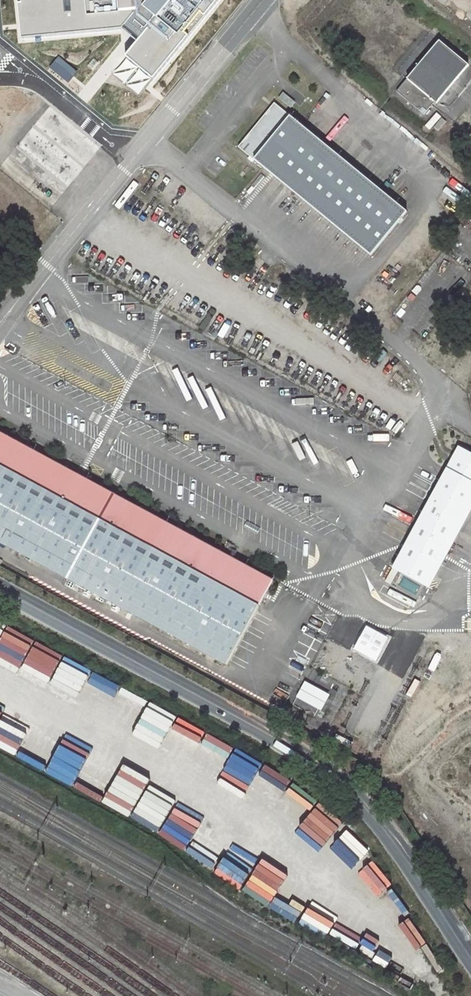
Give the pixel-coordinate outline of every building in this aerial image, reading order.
[(151,76),(214,0),(15,0),(18,33),(122,23),(137,36),(123,53),(151,76)] [(469,65),(440,40),(398,90),(428,114),(452,85),(469,65)] [(300,124),(274,103),(238,147),(264,169),(372,256),(408,212),(300,124)] [(50,105),(17,147),(68,187),(101,145),(50,105)] [(229,666),(275,580),(0,433),(0,543),(229,666)] [(395,568),(432,587),(470,512),(470,454),(458,447),(395,568)] [(297,699),(323,710),(331,693),(304,682),(297,699)] [(25,744),(35,718),(12,708),(5,725),(15,729),(11,738),(25,744)]
